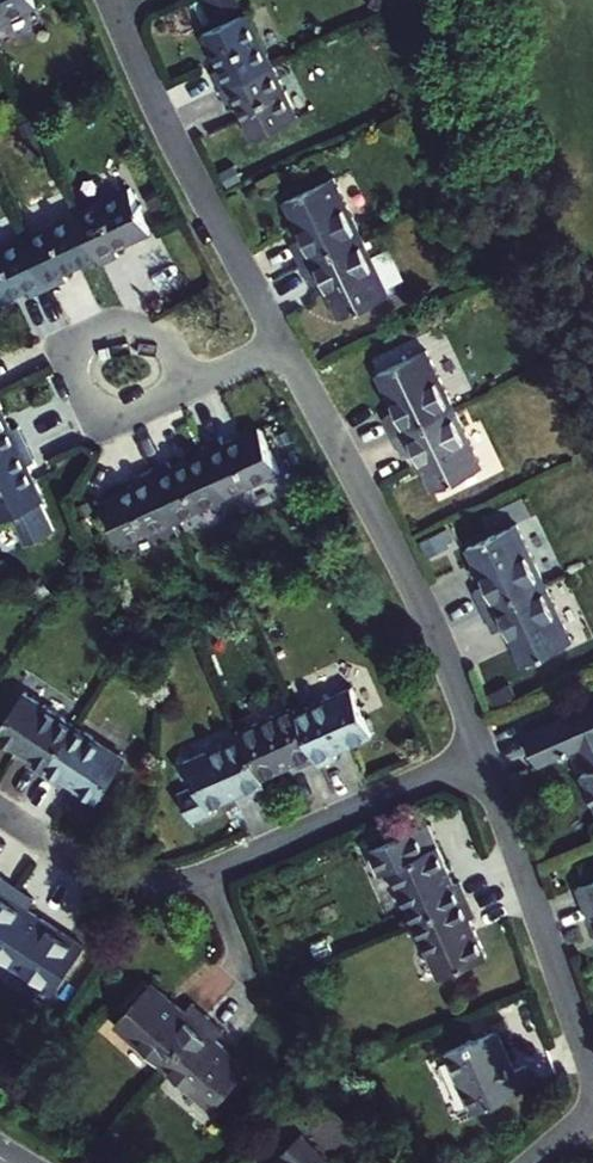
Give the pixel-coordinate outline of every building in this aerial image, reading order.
[(37,5),(34,0),(0,0),(0,22),(37,5)] [(203,33),(220,68),(213,72),(221,89),(273,64),(248,12),(203,33)] [(297,115),(273,64),(221,89),(228,106),(236,102),(252,137),(297,115)] [(336,177),(286,201),(304,239),(293,243),(303,265),(363,236),(336,177)] [(130,186),(77,210),(98,255),(101,261),(117,253),(114,247),(151,230),(130,186)] [(77,210),(26,234),(49,285),(66,277),(63,271),(98,255),(77,210)] [(26,234),(0,246),(0,301),(29,287),(32,293),(49,285),(26,234)] [(391,294),(363,236),(303,265),(312,285),(324,280),(341,317),(391,294)] [(427,349),(378,372),(396,410),(385,415),(395,436),(455,407),(427,349)] [(27,444),(19,426),(12,430),(0,403),(0,456),(27,444)] [(455,407),(395,436),(405,457),(416,451),(434,490),(484,467),(455,407)] [(207,450),(228,494),(280,469),(259,426),(224,442),(220,434),(203,442),(207,450)] [(0,456),(0,518),(44,498),(28,462),(34,460),(27,444),(0,456)] [(151,466),(176,518),(228,494),(207,450),(173,466),(169,458),(151,466)] [(125,542),(176,518),(151,466),(134,474),(138,482),(105,498),(125,542)] [(468,545),(486,583),(475,588),(485,609),(545,580),(517,522),(468,545)] [(573,639),(545,580),(485,609),(494,629),(505,624),(523,663),(573,639)] [(317,757),(319,762),(335,755),(333,750),(371,734),(350,686),(296,710),(317,757)] [(75,724),(25,690),(0,726),(0,734),(31,755),(28,760),(44,770),(75,724)] [(526,731),(539,761),(581,742),(592,767),(582,771),(592,798),(592,701),(526,731)] [(239,728),(242,734),(260,776),(298,759),(300,765),(317,757),(296,710),(294,704),(239,728)] [(126,758),(75,724),(44,770),(59,781),(63,776),(98,800),(126,758)] [(260,776),(242,734),(187,758),(198,782),(178,791),(191,819),(210,810),(208,805),(245,788),(248,794),(264,786),(260,776)] [(415,920),(468,896),(461,880),(455,883),(450,872),(430,827),(370,853),(378,871),(391,866),(415,920)] [(18,886),(0,875),(0,913),(18,886)] [(578,884),(590,918),(592,916),(592,879),(578,884)] [(53,925),(29,909),(36,898),(18,886),(0,913),(0,955),(34,978),(65,932),(53,925)] [(486,954),(474,927),(469,916),(475,913),(468,896),(415,920),(439,974),(486,954)] [(117,1021),(164,1064),(207,1015),(192,1001),(185,1009),(152,981),(117,1021)] [(213,1107),(248,1067),(216,1038),(223,1029),(207,1015),(164,1064),(213,1107)] [(496,1027),(447,1049),(473,1109),(534,1083),(525,1062),(514,1067),(509,1056),(496,1027)] [(331,1161),(304,1132),(280,1153),(289,1162),(328,1162),(331,1161)]
